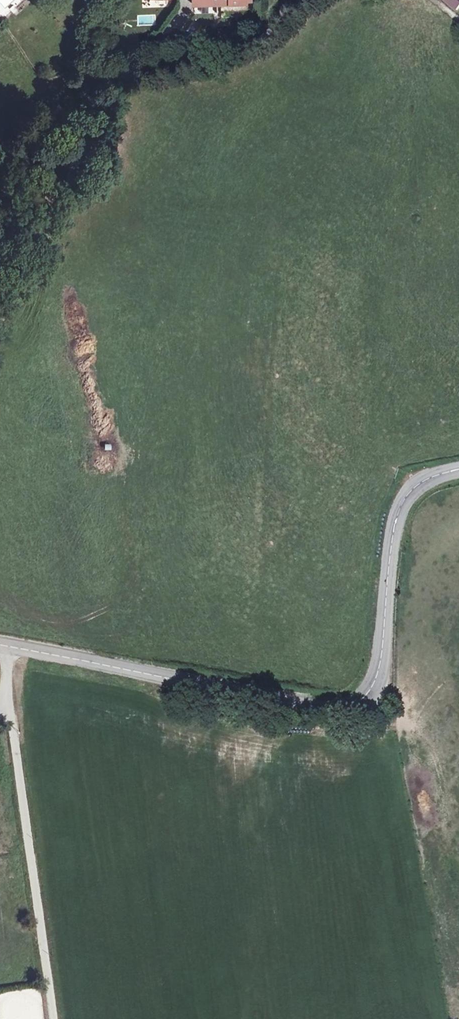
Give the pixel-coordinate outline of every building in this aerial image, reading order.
[(458,10),(458,9),(458,0),(445,0),(458,10)] [(154,22),(154,14),(138,14),(138,22),(154,22)]
